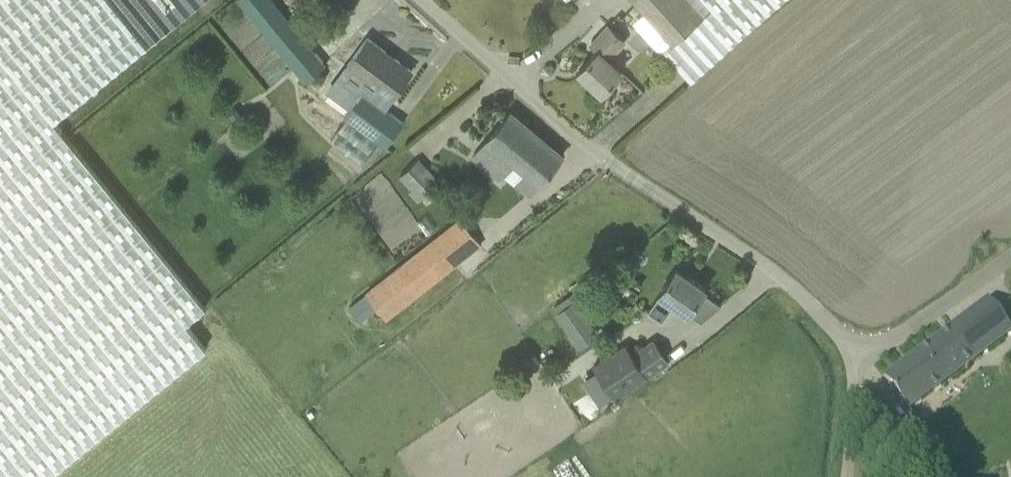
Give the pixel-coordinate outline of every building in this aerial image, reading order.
[(207,307),(54,120),(201,0),(0,0),(0,476),(48,476),(207,347),(187,323),(207,307)] [(326,65),(273,0),(239,0),(306,81),(326,65)] [(672,42),(711,8),(704,0),(635,0),(672,42)] [(711,8),(672,42),(663,50),(691,81),(782,0),(704,0),(711,8)] [(609,58),(625,41),(609,25),(592,44),(598,50),(579,70),(602,92),(622,70),(609,58)] [(375,85),(367,95),(376,101),(383,91),(392,98),(412,71),(367,37),(347,65),(375,85)] [(404,122),(376,101),(367,95),(363,91),(344,117),(385,147),(404,122)] [(539,184),(563,156),(511,112),(473,157),(500,180),(515,163),(539,184)] [(356,162),(370,148),(342,123),(329,138),(356,162)] [(399,177),(421,199),(441,181),(419,158),(399,177)] [(387,321),(478,248),(482,245),(461,218),(366,294),(349,306),(361,322),(378,309),(387,321)] [(661,293),(649,311),(648,311),(662,321),(675,303),(688,312),(706,288),(677,267),(660,292),(661,293)] [(907,361),(885,378),(909,410),(1010,334),(1010,330),(989,300),(907,361)] [(572,302),(555,314),(578,346),(595,334),(572,302)] [(669,362),(669,361),(654,340),(633,355),(626,344),(593,368),(616,400),(669,362)]
